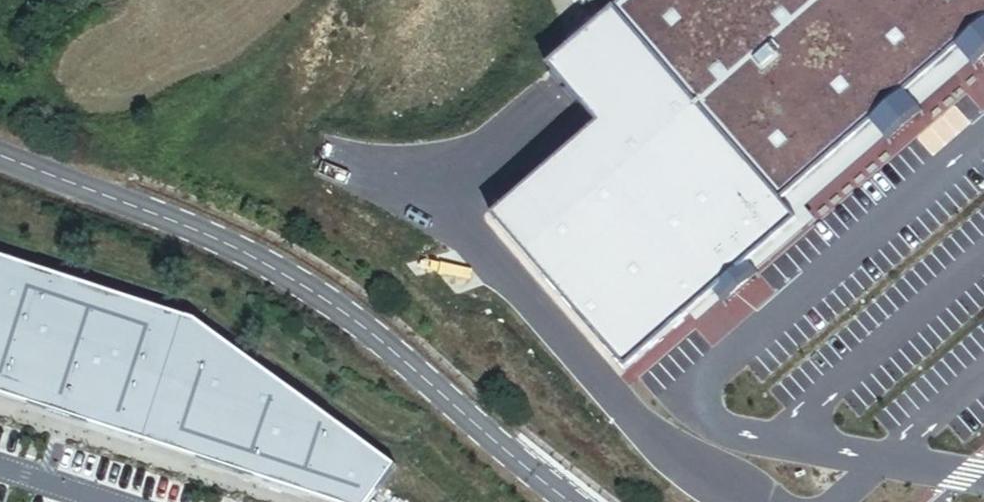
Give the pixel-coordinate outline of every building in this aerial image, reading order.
[(550,76),(605,136),(508,224),(627,355),(983,32),(983,0),(634,0),(550,76)] [(0,263),(0,405),(317,501),(369,501),(391,475),(194,331),(0,263)]
